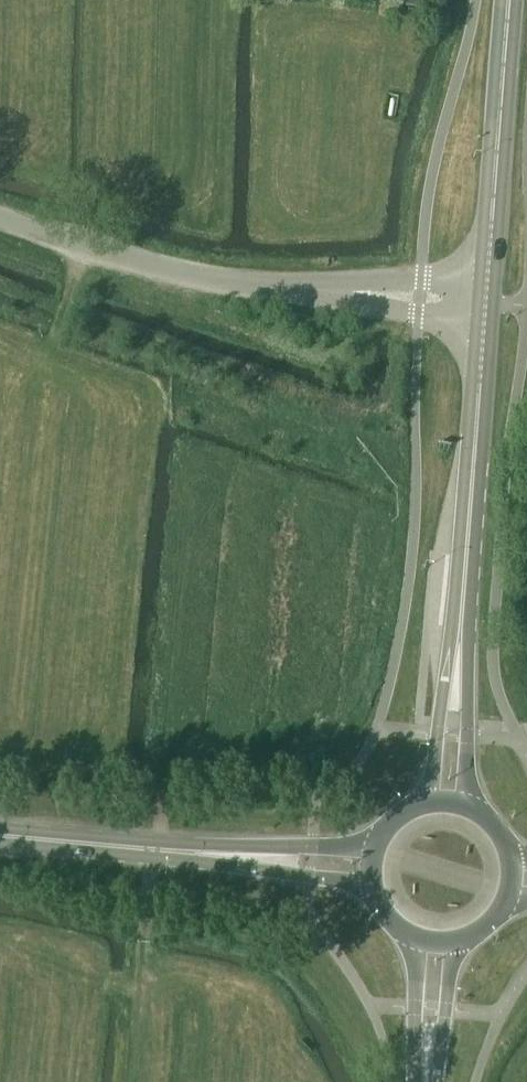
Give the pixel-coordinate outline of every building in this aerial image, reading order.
[(405,8),(422,9),(423,0),(406,0),(405,8)]
